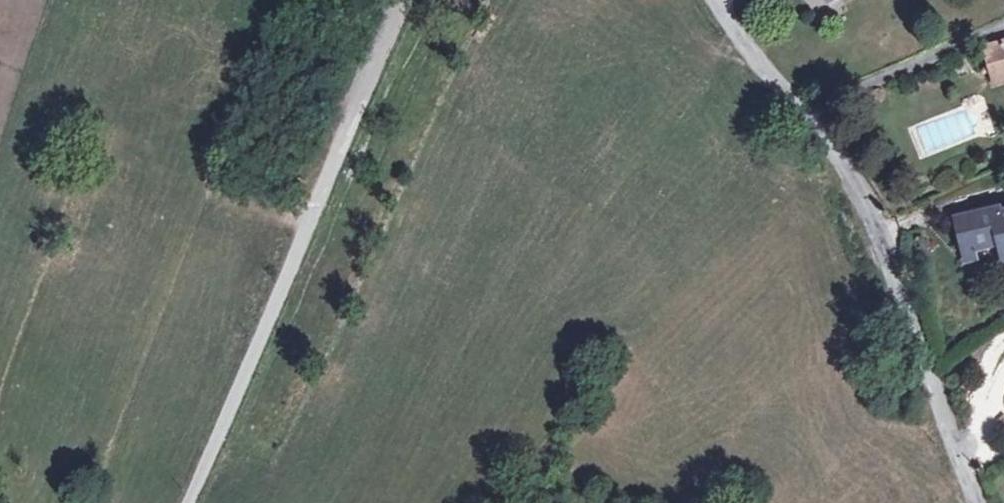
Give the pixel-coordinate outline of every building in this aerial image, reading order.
[(984,49),(991,72),(1003,68),(1003,43),(984,49)] [(1003,80),(1003,68),(991,72),(995,83),(1003,80)] [(892,169),(884,179),(895,188),(903,179),(892,169)] [(999,215),(997,210),(957,220),(964,253),(1000,245),(1003,260),(1003,214),(999,215)]
